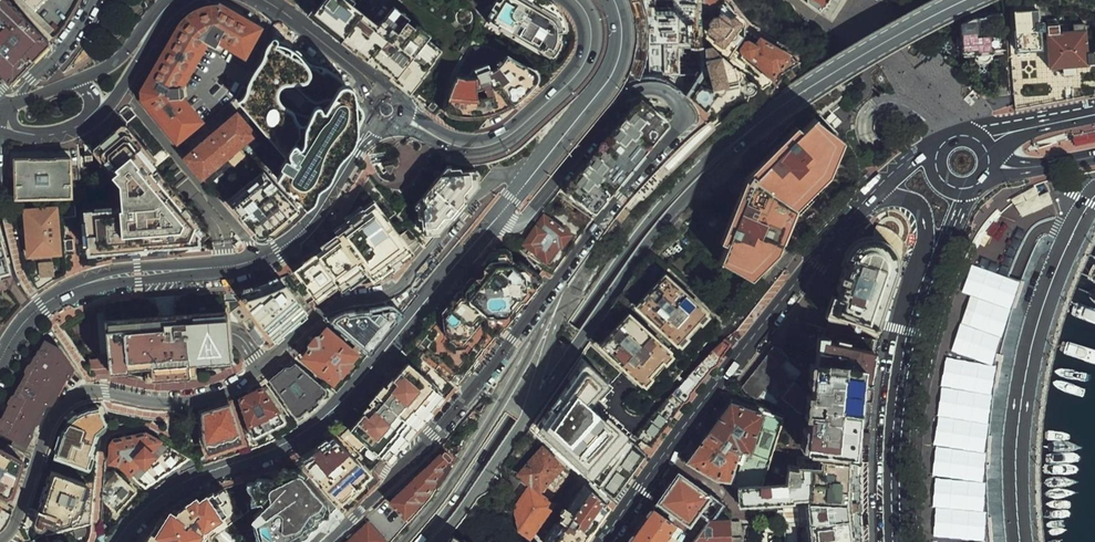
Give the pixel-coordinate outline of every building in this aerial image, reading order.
[(12,83),(55,40),(15,0),(0,0),(0,72),(12,83)] [(45,0),(23,0),(35,11),(45,0)] [(244,56),(266,21),(235,2),(223,0),(200,0),(185,11),(178,21),(140,83),(141,97),(176,140),(207,116),(186,89),(209,41),(215,44),(219,39),(244,56)] [(352,0),(316,0),(310,7),(406,81),(436,42),(424,33),(428,28),(392,0),(391,0),(376,19),(352,0)] [(536,0),(500,0),(486,23),(544,55),(554,57),(559,50),(564,41),(563,27),(562,17),(536,0)] [(676,14),(699,15),(699,0),(676,0),(676,14)] [(721,0),(705,0),(705,10),(707,21),(715,14),(724,3),(721,0)] [(819,14),(829,0),(799,0),(819,14)] [(742,21),(724,3),(715,14),(707,21),(707,35),(711,39),(712,46),(731,58),(744,39),(742,21)] [(1042,6),(1010,7),(1012,53),(1039,51),(1038,32),(1044,32),(1043,24),(1042,6)] [(972,17),(958,23),(960,53),(963,53),(965,76),(991,74),(990,50),(1003,50),(1000,16),(972,17)] [(1086,21),(1043,24),(1044,32),(1046,69),(1088,67),(1086,21)] [(694,23),(668,25),(668,70),(687,85),(698,72),(694,23)] [(798,57),(751,26),(748,33),(758,40),(755,45),(748,41),(740,53),(774,79),(798,57)] [(285,148),(274,173),(299,200),(306,206),(314,201),(317,196),(319,186),(326,182),(331,177),(334,168),(340,158),(348,148),(356,138),(358,130),(358,123),(360,120),(364,111),(362,106),(359,101),(356,98),(355,92),(354,87),(347,83),(338,85),(327,97),(321,100),(312,99),(302,93),(303,84),(310,72),(311,67),(308,59),(276,37),(236,95),(285,148)] [(712,46),(706,47),(706,63),(715,89),(740,83),(736,66),(731,58),(712,46)] [(523,61),(506,52),(489,68),(487,60),(474,66),(476,73),(454,72),(441,102),(443,110),(458,116),(491,115),(512,104),(536,85),(539,81),(539,72),(533,67),(523,61)] [(670,121),(639,99),(572,180),(563,191),(593,216),(670,121)] [(260,128),(235,104),(180,154),(203,178),(260,128)] [(799,117),(750,171),(720,237),(728,242),(718,262),(752,277),(782,246),(800,203),(834,169),(844,131),(818,113),(807,124),(799,117)] [(213,222),(124,120),(93,144),(94,150),(117,179),(117,198),(82,202),(86,255),(201,244),(200,236),(208,235),(213,222)] [(1071,136),(1071,144),(1080,143),(1084,143),(1094,141),(1094,131),(1071,136)] [(72,151),(13,154),(15,196),(73,195),(72,151)] [(478,185),(477,167),(465,168),(448,162),(431,185),(413,209),(421,232),(437,235),(478,185)] [(274,173),(266,164),(230,194),(247,213),(262,230),(299,200),(274,173)] [(1015,204),(1020,213),(1051,199),(1046,188),(1044,183),(1036,186),(1027,189),(1019,193),(1013,198),(1015,204)] [(312,253),(296,272),(316,304),(333,290),(364,277),(373,285),(397,265),(419,246),(373,191),(336,222),(341,230),(324,239),(326,247),(312,253)] [(58,203),(22,205),(26,260),(56,258),(56,254),(61,253),(58,203)] [(544,211),(520,244),(549,265),(573,232),(544,211)] [(2,217),(0,218),(0,278),(11,275),(2,217)] [(857,250),(855,253),(854,255),(833,314),(882,332),(884,326),(893,298),(899,278),(899,275),(900,272),(900,268),(900,265),(900,262),(899,259),(898,256),(897,253),(895,251),(894,248),(891,246),(889,245),(886,243),(884,242),(881,241),(878,241),(875,241),(872,241),(869,242),(866,243),(864,244),(861,246),(859,248),(857,250)] [(524,271),(501,255),(436,331),(430,354),(446,367),(462,372),(525,288),(524,271)] [(713,313),(666,270),(632,306),(674,345),(683,344),(689,338),(686,334),(700,321),(702,325),(713,313)] [(278,278),(263,286),(297,327),(309,316),(278,278)] [(243,300),(277,343),(294,327),(297,327),(271,296),(263,286),(244,289),(243,300)] [(232,334),(229,303),(98,314),(101,358),(109,357),(110,370),(128,368),(130,385),(199,382),(197,365),(235,364),(232,334)] [(388,304),(339,322),(365,342),(392,307),(390,306),(388,304)] [(673,349),(629,311),(598,346),(642,385),(673,349)] [(302,355),(334,380),(360,347),(327,323),(313,341),(302,355)] [(744,351),(728,336),(641,436),(658,451),(744,351)] [(878,346),(822,337),(819,356),(869,364),(874,368),(878,346)] [(44,338),(0,412),(0,433),(27,445),(34,432),(31,429),(44,402),(54,401),(75,366),(62,346),(44,338)] [(778,352),(739,400),(777,413),(808,372),(778,352)] [(869,364),(819,356),(805,446),(855,454),(869,364)] [(387,459),(451,394),(409,358),(351,427),(375,449),(387,459)] [(604,361),(550,420),(600,465),(636,426),(604,397),(622,378),(604,361)] [(297,362),(272,379),(297,412),(326,386),(297,362)] [(252,390),(240,397),(252,435),(290,418),(264,383),(252,390)] [(483,394),(442,448),(384,504),(405,525),(436,493),(490,402),(483,394)] [(216,403),(201,408),(203,441),(210,454),(247,439),(231,398),(216,403)] [(739,400),(733,398),(687,464),(717,481),(731,483),(739,489),(762,486),(785,416),(777,413),(739,400)] [(97,432),(106,423),(99,403),(78,412),(64,424),(54,454),(88,465),(92,452),(88,449),(97,432)] [(351,427),(303,455),(331,490),(361,462),(368,455),(375,449),(351,427)] [(151,429),(109,436),(107,463),(118,463),(146,488),(188,457),(151,429)] [(657,455),(641,441),(603,484),(619,498),(657,455)] [(548,448),(539,443),(513,473),(529,489),(515,508),(518,530),(530,540),(558,504),(542,492),(568,464),(548,448)] [(0,448),(0,494),(2,495),(10,491),(21,458),(0,448)] [(295,458),(241,478),(251,515),(227,530),(240,541),(292,541),(338,510),(295,458)] [(331,490),(345,508),(373,476),(361,462),(331,490)] [(87,480),(52,467),(32,524),(43,529),(46,524),(51,523),(63,522),(77,513),(87,480)] [(679,474),(658,502),(690,526),(712,497),(679,474)] [(136,493),(116,476),(100,495),(116,516),(136,493)] [(586,483),(545,541),(546,541),(588,541),(615,503),(586,483)] [(152,530),(143,541),(204,541),(209,532),(227,521),(223,514),(232,506),(223,486),(201,499),(198,493),(176,510),(171,506),(158,532),(152,530)] [(630,541),(666,541),(672,534),(676,538),(681,527),(653,507),(630,541)] [(716,507),(691,541),(733,541),(732,517),(716,507)] [(367,520),(343,541),(389,541),(367,520)] [(446,532),(441,541),(467,541),(446,532)]
